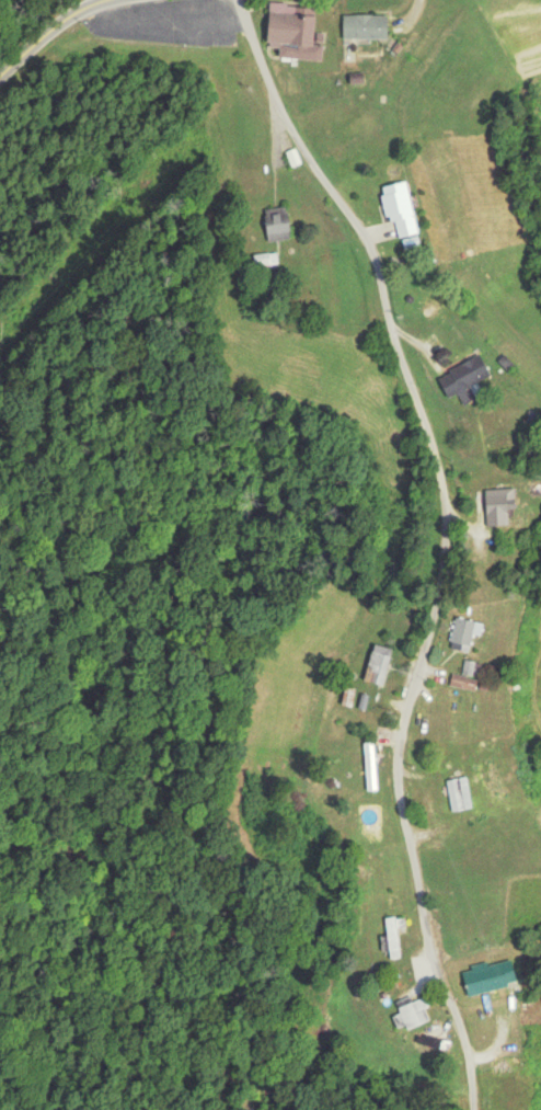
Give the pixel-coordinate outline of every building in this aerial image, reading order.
[(321,60),(322,44),(312,43),(314,5),(268,2),(265,45),(278,46),(278,57),(321,60)] [(343,14),(343,38),(387,38),(387,14),(343,14)] [(379,185),(386,222),(394,221),(397,236),(415,233),(406,181),(379,185)] [(265,207),(265,239),(289,239),(289,207),(265,207)] [(447,397),(459,392),(464,403),(481,396),(476,383),(491,377),(481,354),(437,375),(447,397)] [(514,488),(485,488),(485,525),(514,525),(514,488)] [(448,644),(471,653),(482,625),(459,616),(448,644)] [(392,648),(372,644),(365,681),(384,685),(392,648)] [(477,680),(453,673),(450,684),(474,691),(477,680)] [(376,739),(365,739),(365,787),(377,787),(376,739)] [(447,779),(452,811),(471,808),(466,776),(447,779)] [(388,917),(388,958),(405,958),(405,917),(388,917)] [(516,983),(509,958),(460,972),(467,996),(516,983)] [(396,1003),(408,1029),(431,1018),(422,999),(413,1004),(410,996),(396,1003)]
